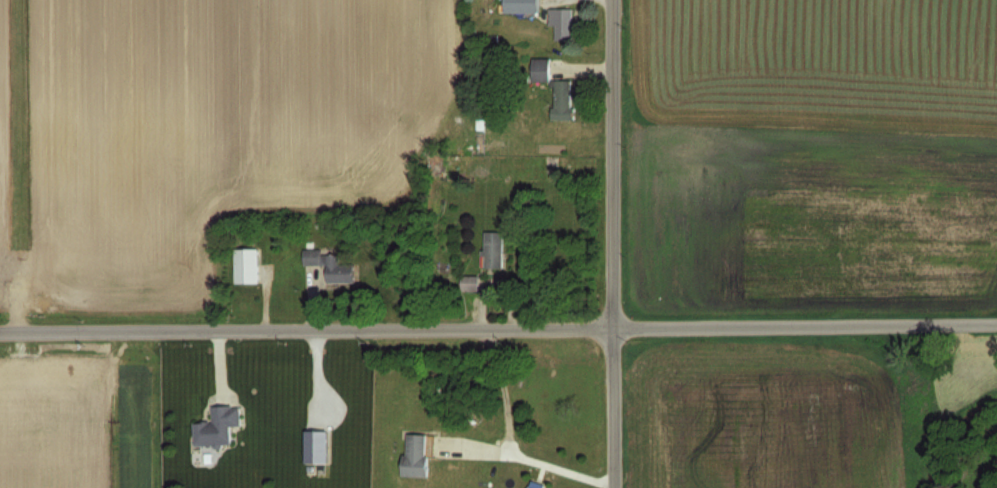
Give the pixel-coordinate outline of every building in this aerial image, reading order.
[(538,0),(505,0),(505,12),(538,12),(538,0)] [(571,7),(554,7),(554,40),(571,40),(571,7)] [(549,58),(532,58),(532,82),(549,82),(549,58)] [(552,120),(573,120),(573,80),(552,80),(552,120)] [(489,143),(489,130),(478,130),(478,143),(489,143)] [(484,231),(484,267),(504,267),(504,231),(484,231)] [(259,282),(258,248),(234,248),(234,283),(259,282)] [(327,282),(353,282),(353,264),(339,264),(339,254),(320,254),(320,248),(303,248),(303,264),(327,264),(327,282)] [(461,296),(478,296),(478,274),(461,274),(461,296)] [(240,426),(240,406),(212,407),(212,422),(193,422),(194,445),(231,445),(230,426),(240,426)] [(305,463),(327,463),(327,431),(305,431),(305,463)] [(428,477),(428,434),(404,434),(404,477),(428,477)]
